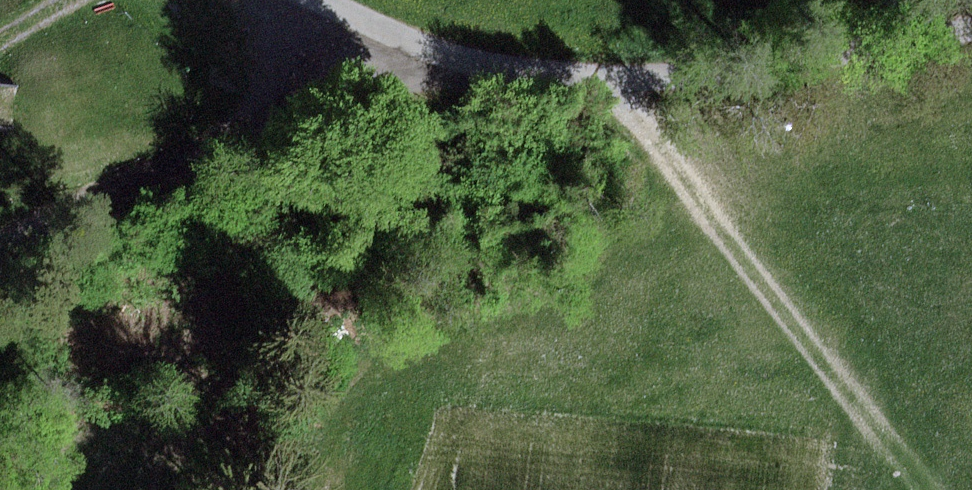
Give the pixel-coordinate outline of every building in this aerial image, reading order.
[(13,126),(16,85),(0,84),(0,125),(13,126)]
